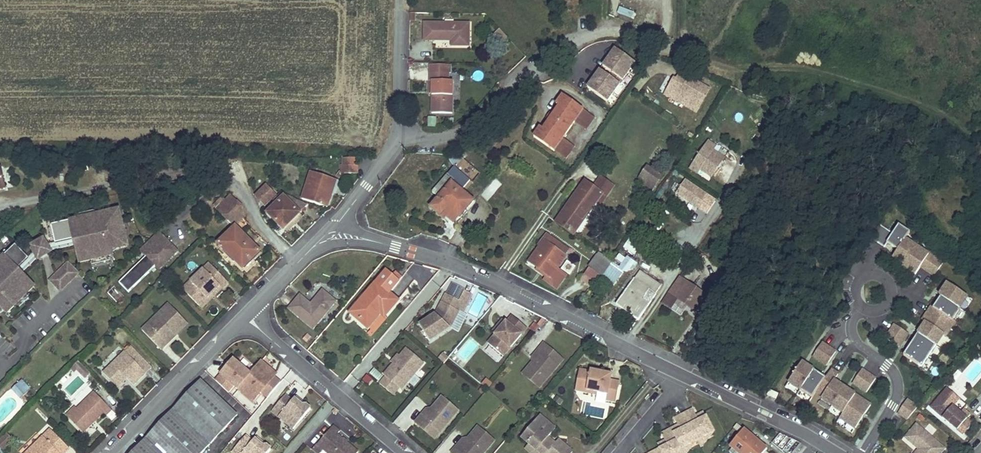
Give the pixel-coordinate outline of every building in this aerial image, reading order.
[(632,18),(635,12),(619,7),(617,13),(632,18)] [(472,22),(427,22),(426,40),(454,40),(454,45),(471,45),(472,22)] [(506,42),(511,37),(502,27),(497,33),(506,42)] [(624,76),(603,61),(585,86),(607,100),(624,76)] [(451,72),(432,72),(432,81),(436,81),(435,93),(435,113),(456,113),(456,81),(451,81),(451,72)] [(685,87),(688,80),(680,76),(676,83),(685,87)] [(698,113),(709,90),(688,80),(685,87),(676,83),(673,82),(666,98),(698,113)] [(586,106),(566,91),(559,101),(562,104),(557,111),(551,119),(546,127),(542,124),(536,134),(556,148),(565,136),(578,118),(586,106)] [(588,126),(597,114),(586,106),(578,118),(588,126)] [(551,119),(557,111),(554,109),(548,117),(551,119)] [(576,144),(565,136),(556,148),(567,156),(576,144)] [(718,144),(710,139),(692,166),(700,171),(703,167),(714,175),(726,156),(715,148),(718,144)] [(651,190),(663,177),(649,165),(637,178),(651,190)] [(464,188),(471,181),(456,166),(449,174),(464,188)] [(357,178),(346,168),(340,175),(352,185),(357,178)] [(336,180),(312,172),(302,199),(327,207),(336,180)] [(455,181),(447,174),(434,191),(440,196),(430,207),(440,216),(443,213),(455,224),(473,202),(452,184),(455,181)] [(596,175),(588,186),(602,195),(609,184),(596,175)] [(685,181),(676,194),(698,208),(706,196),(685,181)] [(588,186),(584,183),(556,223),(574,235),(596,203),(602,195),(588,186)] [(255,196),(266,207),(278,195),(267,184),(255,196)] [(226,200),(222,195),(214,203),(218,207),(226,200)] [(243,208),(231,195),(226,200),(218,207),(234,224),(245,213),(243,208)] [(606,198),(602,195),(596,203),(600,206),(606,198)] [(308,204),(285,196),(268,213),(283,229),(299,213),(308,204)] [(124,240),(118,211),(96,216),(78,219),(56,224),(51,225),(54,238),(55,244),(74,239),(75,245),(79,262),(89,260),(108,256),(111,255),(109,243),(124,240)] [(302,215),(299,213),(283,229),(286,231),(302,215)] [(51,225),(56,224),(55,220),(46,222),(50,239),(54,238),(51,225)] [(260,252),(235,227),(219,244),(247,272),(256,263),(252,259),(260,252)] [(886,245),(892,233),(884,229),(878,241),(886,245)] [(944,263),(893,231),(882,249),(919,272),(921,268),(935,277),(944,263)] [(157,233),(139,251),(145,257),(118,284),(127,293),(155,266),(158,269),(173,255),(165,247),(168,245),(157,233)] [(564,256),(569,250),(546,233),(537,245),(540,247),(530,262),(549,276),(545,280),(557,289),(567,276),(557,269),(565,257),(564,256)] [(28,258),(16,269),(21,273),(38,257),(49,251),(75,245),(74,239),(55,244),(45,246),(43,241),(32,246),(35,252),(28,258)] [(126,247),(124,240),(109,243),(110,250),(126,247)] [(2,308),(5,312),(12,306),(26,292),(33,286),(21,273),(16,269),(28,258),(15,244),(2,256),(0,259),(0,306),(2,308)] [(168,245),(165,247),(173,255),(175,252),(168,245)] [(611,262),(598,253),(589,268),(602,277),(611,262)] [(620,269),(611,262),(602,277),(615,285),(624,271),(633,268),(637,263),(629,257),(620,269)] [(570,275),(576,266),(567,260),(561,269),(570,275)] [(67,263),(49,280),(59,290),(77,273),(67,263)] [(229,283),(210,263),(191,282),(194,284),(186,293),(202,309),(211,301),(208,298),(220,286),(223,289),(229,283)] [(707,296),(680,278),(670,293),(696,312),(707,296)] [(656,293),(634,279),(616,305),(638,321),(656,293)] [(194,284),(191,282),(183,290),(186,293),(194,284)] [(397,300),(377,283),(350,313),(367,328),(380,312),(384,316),(397,300)] [(949,283),(903,355),(924,368),(970,297),(949,283)] [(220,286),(208,298),(211,301),(223,289),(220,286)] [(467,305),(472,295),(464,290),(459,301),(445,293),(441,302),(444,304),(437,316),(432,319),(431,316),(419,325),(430,341),(450,327),(459,310),(463,302),(467,305)] [(336,302),(322,291),(311,304),(300,295),(289,309),(313,329),(336,302)] [(29,295),(26,292),(12,306),(15,308),(29,295)] [(434,314),(437,316),(444,304),(441,302),(434,314)] [(467,305),(463,302),(459,310),(463,313),(467,305)] [(188,324),(168,304),(152,320),(157,325),(147,335),(162,351),(169,344),(166,341),(176,332),(178,334),(188,324)] [(528,327),(513,315),(508,321),(504,318),(497,326),(500,329),(497,333),(488,342),(504,355),(528,327)] [(157,325),(152,320),(142,330),(147,335),(157,325)] [(904,349),(911,332),(892,324),(885,342),(904,349)] [(169,344),(178,334),(176,332),(166,341),(169,344)] [(829,366),(836,349),(819,342),(812,359),(829,366)] [(534,362),(524,373),(540,388),(559,366),(552,360),(557,354),(545,343),(539,350),(542,352),(534,362)] [(131,346),(103,373),(116,386),(123,379),(121,377),(123,374),(126,376),(132,384),(144,371),(134,361),(140,355),(131,346)] [(401,389),(423,362),(406,348),(400,355),(393,363),(383,375),(385,376),(379,384),(393,395),(399,388),(401,389)] [(542,352),(539,350),(533,357),(534,362),(542,352)] [(393,363),(400,355),(397,353),(390,361),(393,363)] [(564,359),(557,354),(552,360),(559,366),(564,359)] [(140,355),(134,361),(144,371),(150,365),(140,355)] [(226,389),(230,384),(254,403),(261,395),(267,399),(283,379),(261,361),(251,372),(233,357),(215,380),(226,389)] [(802,361),(788,383),(813,398),(826,377),(802,361)] [(964,377),(973,383),(980,372),(980,364),(977,361),(964,377)] [(89,372),(78,362),(74,366),(77,370),(84,377),(89,372)] [(852,384),(867,393),(877,377),(862,368),(852,384)] [(590,371),(580,369),(577,384),(587,386),(587,390),(598,392),(608,394),(607,400),(616,402),(619,387),(610,385),(611,379),(607,378),(605,375),(605,372),(591,369),(590,371)] [(855,429),(872,404),(835,379),(820,401),(842,416),(840,419),(855,429)] [(13,389),(22,398),(31,389),(22,380),(13,389)] [(201,380),(145,440),(160,452),(202,452),(238,415),(201,380)] [(587,386),(577,384),(576,390),(586,393),(587,390),(587,386)] [(961,397),(949,387),(932,406),(965,433),(974,422),(968,417),(971,413),(965,408),(962,412),(954,405),(961,397)] [(765,397),(776,403),(780,394),(769,389),(765,397)] [(113,410),(95,392),(78,410),(69,419),(84,434),(104,414),(107,416),(113,410)] [(415,423),(434,441),(461,412),(441,394),(415,423)] [(285,396),(275,408),(281,414),(279,417),(293,430),(310,410),(306,406),(303,407),(294,399),(292,402),(285,396)] [(303,407),(306,406),(296,397),(294,399),(303,407)] [(65,416),(69,419),(78,410),(75,407),(65,416)] [(715,436),(706,410),(697,413),(693,410),(682,413),(669,429),(662,431),(665,440),(662,441),(653,452),(649,452),(685,452),(682,447),(715,436)] [(541,414),(522,436),(530,443),(542,452),(564,452),(554,445),(552,447),(545,440),(549,435),(556,427),(541,414)] [(946,447),(918,423),(918,422),(906,435),(917,445),(920,442),(922,445),(920,447),(915,452),(940,452),(946,447)] [(335,423),(317,445),(325,452),(357,452),(336,435),(342,429),(335,423)] [(479,427),(468,439),(461,448),(458,445),(452,452),(453,452),(485,452),(495,441),(479,427)] [(728,449),(734,452),(765,452),(769,447),(743,428),(728,449)] [(52,431),(29,452),(62,452),(67,452),(71,449),(52,431)] [(8,432),(6,434),(13,442),(15,440),(8,432)] [(0,441),(0,446),(4,450),(13,442),(6,434),(0,441)] [(549,435),(545,440),(552,447),(554,445),(564,452),(570,452),(573,450),(559,439),(557,442),(549,435)] [(266,447),(263,447),(255,440),(252,443),(245,437),(235,449),(239,452),(268,452),(271,450),(266,447)] [(266,447),(256,438),(255,440),(263,447),(266,447)] [(463,439),(458,445),(461,448),(468,439),(463,439)] [(145,440),(133,452),(160,452),(145,440)] [(530,443),(526,448),(531,452),(542,452),(530,443)]
